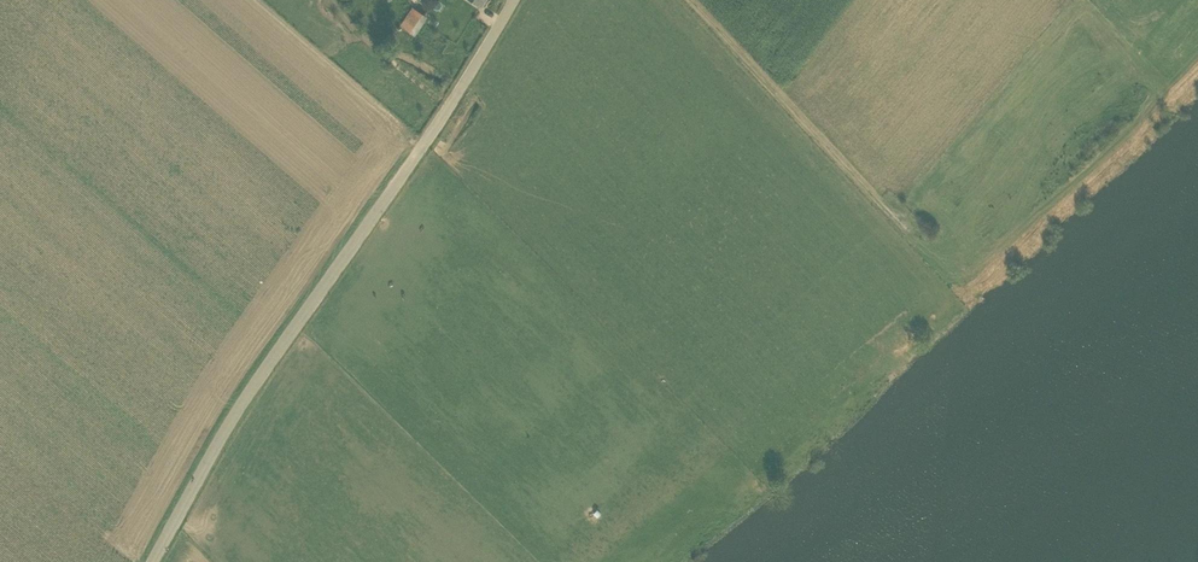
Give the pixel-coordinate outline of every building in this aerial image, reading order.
[(411,9),(401,23),(414,33),(424,19),(411,9)]
